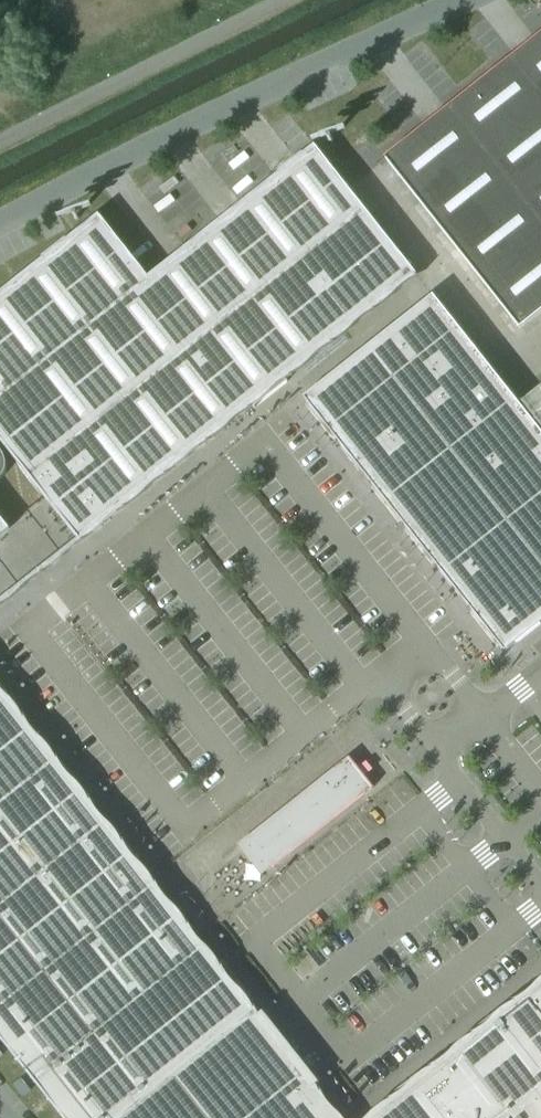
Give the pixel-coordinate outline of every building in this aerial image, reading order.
[(386,158),(519,327),(540,310),(540,35),(386,158)] [(80,540),(414,275),(314,147),(148,279),(99,217),(0,295),(0,440),(80,540)] [(504,649),(540,619),(540,434),(432,295),(304,396),(504,649)] [(540,429),(540,386),(520,403),(540,429)] [(219,967),(220,966),(24,719),(23,720),(0,691),(0,1036),(65,1117),(338,1117),(219,967)] [(349,760),(251,837),(273,865),(371,788),(372,789),(374,787),(350,757),(348,758),(349,760)] [(515,1003),(369,1117),(540,1117),(540,983),(515,1003)]
